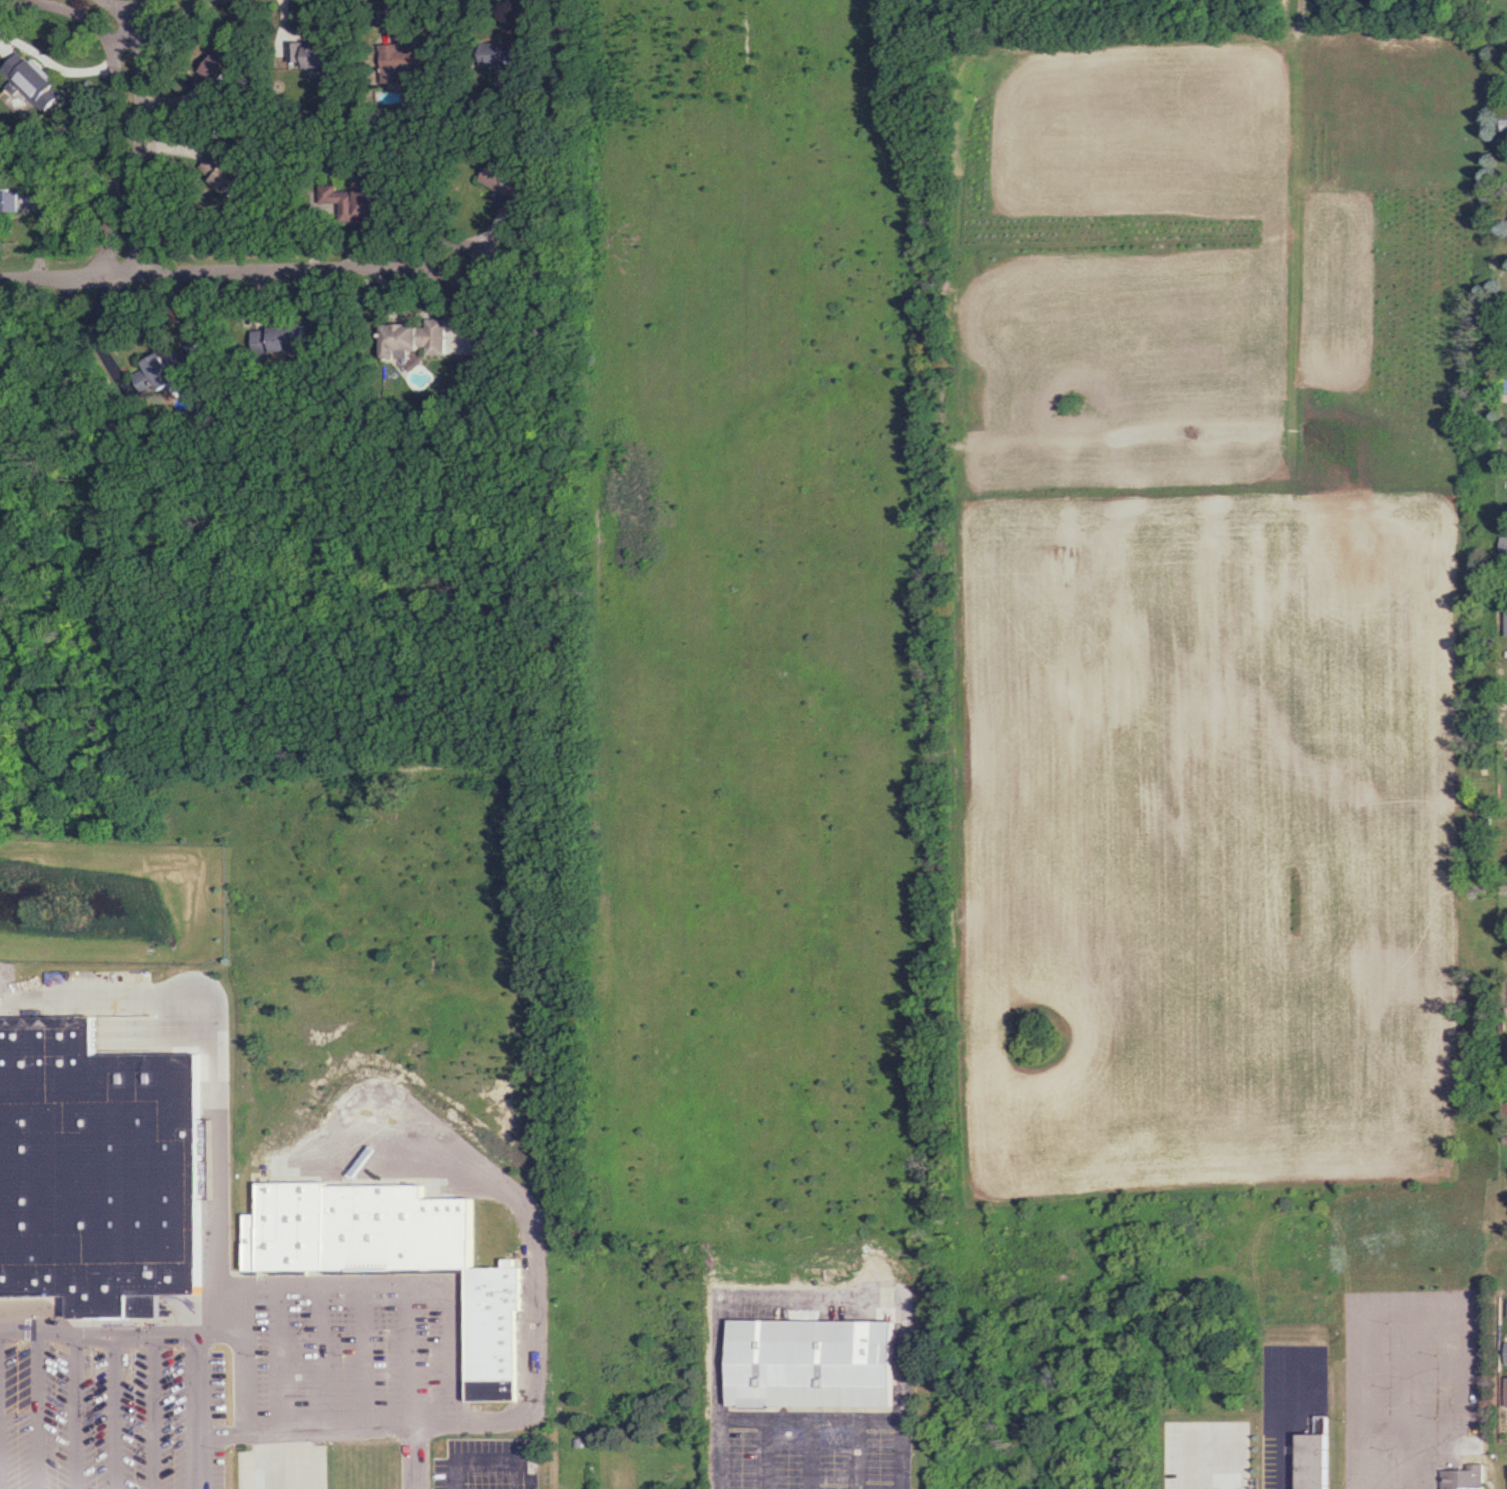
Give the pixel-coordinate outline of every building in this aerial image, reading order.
[(209,93),(190,81),(213,42),(233,54),(209,93)] [(481,42),(534,45),(532,65),(480,61),(481,42)] [(204,70),(226,85),(245,58),(223,43),(204,70)] [(292,44),(333,44),(333,68),(292,68),(292,44)] [(381,45),(422,45),(422,66),(405,66),(405,79),(381,79),(381,45)] [(21,52),(62,92),(45,110),(3,71),(21,52)] [(222,144),(257,180),(235,202),(200,165),(222,144)] [(490,160),(530,184),(514,213),(492,200),(498,191),(478,180),(490,160)] [(340,220),(341,202),(322,202),(322,190),(369,190),(369,181),(392,181),(392,214),(362,214),(362,220),(340,220)] [(17,216),(0,216),(0,195),(17,195),(17,216)] [(386,324),(428,324),(428,319),(446,319),(446,355),(427,355),(427,348),(421,348),(421,355),(386,355),(386,324)] [(255,328),(302,325),(303,348),(256,351),(255,328)] [(162,354),(176,380),(159,389),(156,384),(145,390),(135,371),(145,366),(144,363),(162,354)] [(29,1296),(0,1297),(0,1022),(97,1021),(97,1059),(199,1058),(201,1293),(162,1294),(163,1317),(74,1318),(74,1296),(29,1296)] [(241,1269),(468,1267),(469,1400),(515,1399),(514,1310),(519,1310),(518,1270),(472,1270),(471,1198),(422,1199),(422,1185),(330,1185),(330,1182),(254,1183),(255,1213),(241,1213),(241,1269)] [(724,1322),(724,1406),(884,1407),(885,1323),(818,1323),(724,1322)] [(1293,1488),(1325,1488),(1324,1434),(1292,1434),(1293,1488)] [(1483,1465),(1465,1465),(1465,1471),(1442,1471),(1442,1488),(1483,1488),(1483,1465)]
